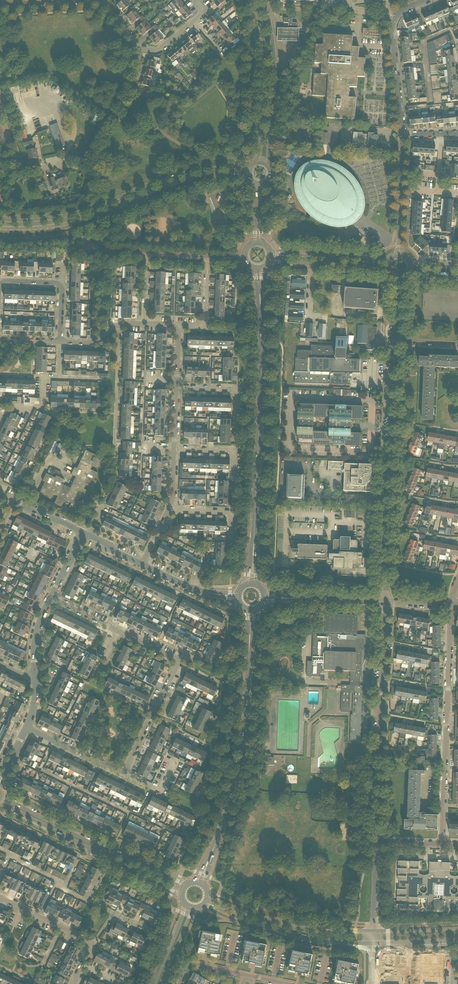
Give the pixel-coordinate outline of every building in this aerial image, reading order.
[(121,1),(116,5),(122,12),(124,10),(126,9),(128,11),(133,7),(129,3),(131,0),(120,0),(121,1)] [(171,3),(168,5),(172,10),(182,1),(181,0),(175,0),(171,3)] [(211,5),(212,6),(214,4),(217,7),(219,9),(226,3),(224,1),(223,2),(222,0),(217,0),(211,5)] [(178,12),(185,6),(183,4),(184,3),(182,1),(172,10),(171,11),(174,15),(178,11),(178,12)] [(128,19),(129,20),(137,14),(133,10),(135,8),(134,6),(133,7),(128,11),(130,13),(126,16),(128,19)] [(181,16),(189,9),(187,7),(186,8),(185,6),(178,12),(181,16)] [(450,13),(450,15),(453,14),(451,9),(448,10),(446,6),(440,8),(444,16),(450,13)] [(444,16),(440,8),(435,11),(438,18),(439,20),(440,23),(443,30),(446,29),(443,22),(442,22),(441,20),(445,18),(444,16)] [(187,22),(190,19),(189,17),(192,14),(190,12),(191,11),(189,9),(181,16),(182,16),(179,18),(180,20),(183,24),(186,21),(187,22)] [(432,21),(433,21),(438,18),(435,11),(429,13),(432,21)] [(220,17),(217,12),(207,20),(210,23),(208,25),(209,26),(220,17)] [(429,13),(423,16),(427,26),(434,24),(433,22),(432,21),(429,13)] [(130,22),(132,24),(136,21),(138,23),(144,18),(142,16),(140,18),(137,14),(129,20),(130,21),(130,22)] [(424,25),(420,18),(418,19),(416,16),(410,18),(414,26),(415,29),(421,27),(424,25)] [(212,26),(214,29),(223,21),(220,17),(209,26),(210,28),(212,26)] [(149,24),(145,20),(144,18),(138,23),(140,25),(136,28),(138,31),(138,32),(138,31),(139,32),(147,26),(149,24)] [(297,28),(297,27),(297,23),(292,23),(293,18),(284,18),(284,23),(289,23),(289,28),(297,28)] [(405,21),(408,28),(414,26),(410,18),(405,21)] [(216,35),(227,26),(223,21),(214,29),(217,32),(215,33),(216,35)] [(155,25),(152,28),(149,24),(147,26),(139,32),(140,33),(140,34),(142,36),(150,30),(152,32),(157,27),(155,25)] [(227,26),(216,35),(217,36),(219,34),(221,37),(230,30),(227,25),(227,26)] [(162,33),(159,30),(157,27),(152,32),(153,34),(149,38),(151,40),(151,41),(152,40),(152,41),(162,33)] [(381,30),(363,28),(363,36),(380,38),(381,30)] [(283,29),(278,29),(278,42),(286,42),(299,42),(299,29),(283,29)] [(222,42),(223,43),(234,34),(230,30),(221,37),(224,40),(222,42)] [(203,45),(206,42),(199,33),(196,36),(193,32),(188,36),(192,41),(195,44),(199,40),(203,45)] [(163,33),(162,34),(162,33),(152,41),(153,42),(153,43),(154,43),(156,45),(163,39),(165,37),(163,33)] [(226,43),(228,46),(229,45),(231,48),(235,45),(232,42),(237,38),(234,34),(223,43),(224,44),(226,43)] [(401,38),(402,45),(410,44),(413,44),(413,37),(413,34),(409,35),(409,34),(401,35),(402,38),(401,38)] [(352,47),(353,36),(324,35),(323,46),(316,45),(315,64),(322,64),(321,74),(314,74),(313,96),(327,97),(326,118),(355,120),(356,98),(349,98),(350,90),(350,87),(357,87),(358,77),(365,77),(366,59),(359,58),(359,48),(352,47)] [(194,48),(196,46),(195,44),(192,41),(190,43),(186,38),(181,42),(185,47),(190,53),(194,49),(194,48)] [(180,56),(183,54),(185,57),(190,53),(185,47),(182,49),(179,44),(173,49),(177,53),(178,53),(180,56)] [(177,62),(179,60),(182,58),(180,56),(178,53),(177,53),(175,55),(171,51),(166,55),(173,63),(176,60),(177,62)] [(403,57),(404,64),(410,63),(410,65),(423,64),(423,61),(416,62),(412,62),(411,56),(403,57)] [(154,57),(153,61),(147,60),(145,66),(151,68),(155,68),(156,65),(159,65),(160,58),(154,57)] [(410,65),(411,66),(410,66),(410,68),(405,69),(406,75),(414,74),(414,68),(421,68),(422,73),(424,73),(423,64),(410,65)] [(144,69),(143,75),(149,77),(153,78),(154,74),(157,75),(158,69),(155,68),(151,68),(150,71),(144,69)] [(161,80),(156,79),(153,78),(149,77),(148,80),(142,78),(140,85),(151,87),(151,83),(155,84),(155,82),(160,83),(161,80)] [(50,126),(57,148),(65,146),(57,123),(50,126)] [(313,146),(317,147),(318,133),(310,132),(309,141),(313,142),(313,146)] [(358,133),(354,133),(353,148),(362,149),(362,148),(368,148),(367,149),(371,150),(371,148),(372,149),(372,147),(376,147),(376,143),(377,143),(377,141),(379,139),(379,137),(378,136),(375,136),(375,134),(369,133),(369,135),(363,134),(363,133),(358,133)] [(32,138),(27,139),(23,140),(24,146),(29,145),(30,150),(28,151),(29,159),(37,158),(36,149),(34,150),(33,145),(32,138)] [(354,221),(348,215),(351,212),(354,209),(361,213),(361,212),(362,211),(362,210),(362,209),(362,208),(362,207),(363,206),(363,205),(363,204),(363,203),(363,202),(363,201),(363,200),(363,199),(362,198),(362,197),(362,196),(362,195),(361,195),(361,194),(361,193),(360,192),(360,191),(354,182),(350,176),(344,172),(338,168),(332,165),(327,164),(318,163),(312,164),(308,167),(309,169),(308,169),(307,170),(306,171),(305,172),(304,173),(303,174),(303,175),(302,175),(302,176),(302,177),(301,178),(299,177),(298,182),(297,182),(297,183),(297,184),(297,185),(297,186),(297,187),(297,188),(297,189),(297,190),(298,191),(298,192),(298,193),(298,194),(299,195),(299,196),(300,197),(300,198),(300,199),(301,200),(302,201),(302,202),(303,203),(304,205),(305,206),(306,208),(307,209),(308,210),(309,211),(310,212),(312,214),(313,215),(314,216),(315,217),(317,218),(318,219),(320,219),(321,220),(322,221),(323,222),(325,222),(326,223),(327,223),(328,223),(329,224),(330,224),(331,224),(332,225),(333,225),(334,225),(335,225),(337,225),(338,225),(339,225),(340,225),(341,225),(342,225),(343,225),(345,225),(346,225),(347,225),(348,224),(349,224),(350,224),(350,223),(351,223),(352,223),(353,222),(354,221)] [(48,179),(51,187),(52,186),(53,190),(60,188),(67,186),(64,178),(55,181),(53,177),(48,179)] [(419,247),(425,241),(421,237),(421,236),(417,235),(417,241),(415,243),(419,247)] [(431,245),(429,244),(425,241),(419,247),(423,251),(426,247),(431,248),(431,245)] [(0,256),(0,268),(1,268),(1,271),(8,271),(8,262),(8,259),(2,259),(2,256),(0,256)] [(14,272),(14,269),(17,269),(18,261),(14,261),(14,262),(8,262),(8,271),(14,272)] [(18,261),(17,269),(20,269),(20,272),(27,272),(27,263),(20,263),(21,261),(18,261)] [(33,270),(36,270),(36,262),(34,262),(34,263),(27,263),(27,272),(33,272),(33,270)] [(36,270),(39,270),(39,273),(46,273),(46,264),(39,264),(39,262),(36,262),(36,270)] [(53,263),(53,264),(46,264),(46,273),(52,273),(52,270),(55,270),(55,272),(56,263),(53,263)] [(306,279),(293,278),(292,287),(305,287),(306,279)] [(379,291),(345,288),(344,308),(377,311),(377,306),(377,307),(379,291)] [(303,323),(304,315),(289,314),(289,322),(303,323)] [(306,322),(305,336),(313,336),(314,322),(313,322),(306,322)] [(327,323),(319,323),(318,337),(326,338),(327,323)] [(368,327),(368,326),(358,325),(358,338),(374,339),(375,339),(375,337),(377,337),(377,327),(368,327)] [(73,336),(73,338),(80,338),(80,329),(71,329),(71,336),(73,336)] [(297,355),(346,356),(347,338),(336,338),(336,343),(336,346),(332,346),(312,345),(311,345),(311,351),(297,350),(297,355)] [(361,344),(361,349),(367,349),(367,350),(373,350),(374,339),(358,338),(357,344),(361,344)] [(353,373),(360,374),(360,373),(360,360),(346,359),(346,356),(297,355),(297,358),(296,358),(295,383),(328,384),(330,384),(350,385),(351,377),(353,377),(353,373)] [(429,358),(426,358),(420,358),(419,366),(424,367),(440,367),(440,358),(441,358),(441,357),(433,356),(430,356),(429,358)] [(449,368),(457,368),(457,357),(450,357),(441,357),(441,358),(440,358),(440,367),(449,368)] [(184,371),(186,371),(186,376),(192,376),(192,367),(192,364),(184,364),(184,371)] [(434,385),(435,371),(435,367),(424,367),(424,375),(424,384),(434,385)] [(434,403),(434,391),(434,385),(424,384),(423,393),(423,398),(423,402),(434,403)] [(433,420),(433,409),(434,403),(423,402),(423,410),(422,416),(422,420),(433,420)] [(352,419),(363,419),(363,406),(300,404),(298,444),(361,446),(362,433),(351,433),(352,419)] [(10,412),(7,417),(16,422),(18,416),(10,412)] [(40,419),(49,423),(51,418),(43,414),(40,419)] [(13,427),(17,428),(19,423),(16,422),(7,417),(5,423),(13,427)] [(38,424),(46,428),(49,423),(40,419),(38,424)] [(5,423),(2,428),(11,432),(13,427),(5,423)] [(35,429),(44,434),(46,428),(38,424),(35,429)] [(8,437),(11,432),(2,428),(0,432),(0,433),(8,437)] [(33,434),(41,439),(44,434),(35,429),(33,434)] [(423,435),(415,432),(413,439),(420,442),(423,435)] [(6,442),(8,437),(0,433),(0,439),(6,442)] [(30,440),(39,444),(41,439),(33,434),(30,440)] [(418,448),(420,442),(413,439),(410,445),(418,448)] [(28,445),(36,449),(39,444),(30,440),(28,445)] [(57,454),(61,445),(54,442),(50,451),(57,454)] [(410,445),(409,448),(408,451),(415,454),(418,448),(410,445)] [(24,452),(33,456),(35,451),(27,447),(24,452)] [(86,485),(89,487),(93,488),(96,481),(94,480),(98,473),(91,470),(93,465),(97,468),(102,458),(86,450),(77,468),(74,467),(71,475),(75,477),(70,488),(61,484),(63,479),(56,476),(55,478),(46,473),(42,481),(47,483),(45,487),(43,486),(39,493),(51,499),(53,494),(58,496),(54,503),(61,507),(65,500),(71,503),(70,506),(77,509),(81,502),(79,500),(81,496),(83,497),(86,490),(84,489),(86,485)] [(22,457),(30,461),(33,456),(24,452),(22,457)] [(19,462),(28,466),(30,461),(22,457),(19,462)] [(180,463),(180,477),(188,478),(188,475),(188,472),(182,472),(183,468),(188,469),(189,459),(183,459),(183,463),(180,463)] [(372,476),(372,465),(345,464),(345,462),(329,461),(328,469),(343,469),(343,471),(345,471),(344,491),(371,492),(372,480),(375,477),(372,476)] [(17,467),(25,471),(28,466),(19,462),(17,467)] [(14,472),(23,477),(25,471),(17,467),(14,472)] [(421,471),(414,468),(411,475),(419,478),(421,471)] [(20,482),(23,477),(14,472),(12,477),(20,482)] [(310,497),(305,497),(305,493),(304,493),(304,475),(295,475),(288,474),(287,492),(286,492),(286,493),(287,493),(287,496),(286,496),(286,497),(287,497),(287,500),(294,501),(294,500),(303,501),(304,497),(310,498),(310,497)] [(416,484),(419,478),(411,475),(409,481),(416,484)] [(12,477),(9,483),(18,487),(20,482),(12,477)] [(181,499),(187,499),(188,487),(183,487),(183,482),(188,482),(188,480),(180,479),(179,495),(181,495),(181,499)] [(409,481),(407,484),(406,487),(407,488),(406,491),(414,494),(415,491),(414,490),(416,484),(409,481)] [(128,487),(118,482),(115,488),(125,492),(128,487)] [(122,498),(125,492),(115,488),(112,493),(122,498)] [(110,499),(119,504),(120,502),(122,498),(112,493),(110,499)] [(151,498),(150,502),(149,504),(158,509),(161,503),(151,498)] [(107,505),(116,510),(119,504),(110,499),(107,505)] [(158,509),(149,504),(146,510),(156,515),(158,509)] [(420,507),(413,504),(410,510),(417,513),(420,507)] [(355,518),(355,509),(345,509),(345,518),(355,518)] [(156,515),(146,510),(143,516),(153,520),(156,515)] [(415,520),(417,515),(419,516),(420,514),(417,513),(410,510),(407,517),(415,520)] [(106,517),(102,526),(108,529),(112,520),(113,517),(108,515),(106,517)] [(20,518),(17,516),(12,527),(17,530),(18,528),(18,527),(23,517),(21,516),(20,518)] [(143,516),(140,521),(150,526),(153,520),(143,516)] [(23,530),(27,521),(25,520),(25,518),(23,517),(18,527),(18,528),(23,530)] [(407,517),(406,520),(405,523),(412,526),(415,520),(407,517)] [(113,531),(117,523),(112,520),(108,529),(113,531)] [(113,531),(118,534),(122,525),(123,523),(118,520),(117,523),(113,531)] [(27,521),(23,530),(28,532),(33,522),(30,521),(30,522),(27,521)] [(33,522),(28,532),(26,536),(31,538),(31,537),(37,526),(34,524),(35,523),(33,522)] [(123,536),(127,528),(129,525),(123,522),(123,523),(122,525),(118,534),(123,536)] [(36,539),(37,537),(42,526),(40,525),(39,527),(37,526),(31,537),(36,539)] [(42,526),(37,537),(42,539),(47,530),(44,529),(45,528),(42,526)] [(128,539),(132,530),(127,528),(123,536),(128,539)] [(133,541),(137,533),(138,531),(133,528),(132,530),(128,539),(133,541)] [(47,542),(51,533),(52,531),(50,530),(49,532),(47,530),(42,539),(47,542)] [(48,545),(51,546),(55,537),(53,536),(54,534),(51,533),(47,542),(46,544),(48,545)] [(138,544),(143,535),(137,533),(133,541),(138,544)] [(144,546),(148,538),(143,535),(138,544),(144,546)] [(55,537),(51,546),(53,547),(55,548),(54,549),(56,550),(61,540),(57,538),(55,537)] [(18,543),(8,538),(6,541),(8,541),(7,544),(16,548),(18,543)] [(338,569),(338,574),(339,576),(353,576),(355,578),(357,578),(358,576),(367,577),(368,575),(369,559),(367,558),(363,558),(363,554),(362,552),(358,552),(358,542),(357,540),(346,540),(335,539),(334,541),(333,551),(328,551),(328,546),(327,546),(328,545),(327,545),(321,545),(319,545),(314,545),(312,545),(307,544),(307,545),(305,545),(305,544),(299,544),(298,544),(298,546),(298,550),(293,549),(292,553),(298,553),(298,555),(298,557),(298,558),(299,558),(299,559),(327,560),(327,562),(328,563),(333,564),(333,568),(333,569),(338,569)] [(62,541),(61,540),(56,550),(57,551),(58,551),(57,553),(61,555),(63,552),(67,543),(62,541)] [(417,546),(419,543),(411,540),(409,546),(416,549),(419,551),(420,547),(417,546)] [(3,548),(13,553),(16,548),(7,544),(5,546),(4,546),(3,548)] [(162,555),(166,546),(161,544),(156,552),(162,555)] [(171,549),(166,546),(162,555),(167,557),(171,549)] [(413,556),(416,549),(409,546),(406,553),(413,556)] [(2,554),(11,558),(13,553),(3,548),(2,550),(3,551),(2,554)] [(172,560),(176,551),(171,549),(167,557),(172,560)] [(181,554),(176,551),(172,560),(177,562),(181,554)] [(92,555),(89,554),(87,557),(85,563),(82,561),(80,565),(83,567),(84,565),(89,567),(90,565),(95,554),(93,553),(92,555)] [(406,553),(405,556),(403,559),(411,562),(413,556),(406,553)] [(11,558),(2,554),(1,556),(0,556),(0,559),(8,563),(11,558)] [(90,565),(95,568),(99,559),(97,558),(98,556),(95,554),(90,565)] [(186,556),(181,554),(177,562),(182,565),(186,556)] [(187,567),(191,559),(186,556),(182,565),(187,567)] [(48,560),(46,564),(55,569),(58,563),(48,558),(47,560),(48,560)] [(100,570),(105,559),(103,558),(102,560),(99,559),(95,568),(100,570)] [(6,568),(6,567),(8,563),(0,559),(0,565),(6,568)] [(105,573),(110,564),(107,563),(108,561),(105,559),(100,570),(105,573)] [(197,561),(191,559),(187,567),(192,570),(197,561)] [(198,572),(202,564),(197,561),(192,570),(198,572)] [(112,565),(110,564),(105,573),(110,575),(116,564),(113,563),(112,565)] [(54,571),(55,569),(46,564),(44,569),(54,574),(55,572),(54,571)] [(116,564),(110,575),(116,578),(120,569),(117,568),(118,566),(116,564)] [(7,575),(8,573),(7,572),(9,568),(6,567),(6,568),(0,565),(0,572),(7,575)] [(120,569),(116,578),(121,580),(126,569),(123,568),(122,570),(120,569)] [(54,574),(44,569),(41,574),(48,578),(50,579),(50,578),(52,576),(53,577),(54,574)] [(121,580),(124,582),(126,583),(130,574),(127,573),(128,571),(126,569),(121,580)] [(84,576),(75,571),(72,577),(82,582),(84,576)] [(47,580),(48,578),(41,574),(39,573),(37,578),(47,583),(48,581),(47,580)] [(136,577),(131,585),(137,588),(142,577),(139,576),(138,578),(136,577)] [(79,587),(82,582),(72,577),(69,583),(79,587)] [(137,588),(142,590),(146,582),(143,581),(145,578),(142,577),(137,588)] [(37,578),(35,583),(43,587),(45,585),(46,585),(47,583),(37,578)] [(142,590),(147,593),(152,582),(150,581),(149,583),(146,582),(142,590)] [(152,582),(147,593),(152,595),(156,587),(154,585),(155,583),(152,582)] [(35,583),(32,588),(43,593),(44,591),(42,590),(43,587),(35,583)] [(66,588),(76,593),(79,587),(69,583),(66,588)] [(156,587),(152,595),(157,598),(163,587),(160,586),(159,588),(156,587)] [(91,602),(95,593),(97,590),(92,587),(85,601),(88,603),(89,600),(91,602)] [(157,598),(163,600),(167,592),(164,590),(165,588),(163,587),(157,598)] [(32,588),(30,593),(38,597),(40,594),(42,595),(43,593),(32,588)] [(63,594),(73,599),(76,593),(66,588),(63,594)] [(167,603),(168,603),(173,592),(170,591),(169,593),(167,592),(163,600),(167,603)] [(166,605),(172,608),(177,597),(174,595),(175,593),(173,592),(168,603),(167,603),(166,605)] [(5,607),(11,595),(8,593),(6,593),(5,595),(4,595),(0,604),(0,606),(2,607),(3,605),(5,607)] [(30,593),(27,598),(38,603),(39,600),(37,599),(38,597),(30,593)] [(95,606),(101,596),(95,593),(91,602),(94,603),(93,605),(95,606)] [(106,598),(101,596),(95,606),(98,608),(99,605),(102,607),(106,598)] [(38,603),(27,598),(25,603),(34,607),(35,604),(37,605),(38,603)] [(111,601),(106,598),(102,607),(104,608),(103,610),(106,611),(110,603),(111,601)] [(182,599),(178,608),(184,611),(189,600),(186,599),(185,601),(182,599)] [(189,600),(184,611),(189,613),(193,604),(190,603),(191,601),(189,600)] [(109,610),(112,612),(116,603),(111,601),(110,603),(106,611),(108,613),(109,610)] [(21,608),(31,613),(34,607),(25,603),(23,606),(22,605),(21,608)] [(189,613),(194,616),(199,605),(197,604),(195,606),(193,604),(189,613)] [(199,618),(203,609),(201,608),(202,606),(199,605),(194,616),(199,618)] [(122,606),(120,609),(116,618),(118,619),(117,621),(120,623),(125,612),(127,609),(122,606)] [(206,611),(203,609),(199,618),(204,621),(209,610),(207,609),(206,611)] [(28,620),(30,614),(21,610),(19,614),(18,613),(17,615),(28,620)] [(56,610),(52,619),(57,621),(62,613),(56,610)] [(209,610),(204,621),(209,623),(213,614),(211,613),(212,611),(209,610)] [(126,623),(130,614),(125,612),(120,623),(122,624),(123,622),(126,623)] [(57,621),(62,624),(67,615),(62,613),(57,621)] [(130,614),(126,623),(129,624),(128,626),(130,628),(135,617),(130,614)] [(213,614),(209,623),(214,625),(220,615),(217,614),(216,616),(213,614)] [(25,625),(28,620),(17,615),(16,617),(18,618),(16,622),(18,623),(18,622),(25,626),(25,625)] [(67,615),(62,624),(68,626),(72,618),(67,615)] [(218,631),(220,628),(224,619),(221,618),(222,616),(220,615),(214,625),(213,628),(218,631)] [(362,676),(363,668),(363,666),(363,664),(364,662),(365,661),(365,660),(365,659),(365,658),(365,657),(366,654),(366,650),(365,650),(365,647),(364,647),(365,635),(357,634),(358,616),(353,616),(331,615),(326,615),(326,618),(322,618),(321,633),(313,633),(312,661),(307,661),(307,676),(321,677),(321,670),(329,670),(351,671),(350,680),(350,685),(342,685),(342,688),(342,690),(341,712),(348,712),(350,712),(351,691),(352,689),(354,691),(354,685),(361,686),(361,681),(361,676),(362,676)] [(136,628),(140,619),(135,617),(130,628),(133,629),(134,627),(136,628)] [(68,626),(73,629),(77,620),(72,618),(68,626)] [(140,619),(136,628),(139,629),(138,631),(140,633),(146,622),(140,619)] [(147,619),(146,622),(140,633),(143,634),(144,632),(147,633),(152,621),(147,619)] [(77,620),(73,629),(78,631),(82,623),(77,620)] [(152,621),(147,633),(149,634),(148,636),(151,638),(156,627),(157,624),(152,621)] [(16,627),(26,632),(27,630),(26,629),(27,626),(25,625),(25,626),(18,622),(18,623),(16,627)] [(78,631),(83,634),(87,625),(82,623),(78,631)] [(92,628),(87,625),(83,634),(88,636),(92,628)] [(13,632),(22,637),(23,634),(25,635),(26,632),(16,627),(13,632)] [(157,638),(161,629),(156,627),(151,638),(153,639),(154,637),(157,638)] [(176,627),(174,630),(169,641),(171,642),(172,640),(175,641),(179,633),(181,630),(176,627)] [(92,628),(88,636),(87,639),(92,642),(98,630),(92,628)] [(174,630),(169,628),(165,636),(167,637),(166,640),(169,641),(174,630)] [(184,635),(179,646),(182,647),(183,645),(185,646),(189,638),(191,635),(186,632),(184,635)] [(184,635),(179,633),(175,641),(178,642),(177,645),(179,646),(184,635)] [(62,646),(65,641),(56,637),(54,642),(62,646)] [(195,640),(189,638),(185,646),(188,647),(187,650),(189,651),(195,640)] [(193,650),(196,651),(200,643),(195,640),(189,651),(192,652),(193,650)] [(221,647),(223,644),(214,640),(211,645),(222,650),(223,648),(221,647)] [(60,651),(61,649),(63,650),(65,647),(62,646),(54,642),(51,647),(60,651)] [(8,643),(7,646),(2,657),(4,658),(5,656),(7,657),(11,648),(13,645),(8,643)] [(222,650),(211,645),(209,643),(206,649),(218,654),(219,652),(221,653),(222,650)] [(13,645),(11,648),(7,657),(10,659),(9,660),(11,661),(18,648),(13,645)] [(130,655),(132,650),(124,646),(121,651),(130,655)] [(51,647),(49,652),(57,656),(60,651),(51,647)] [(25,653),(25,652),(18,648),(11,661),(14,662),(14,661),(17,662),(20,657),(22,659),(25,653)] [(206,655),(217,660),(218,658),(216,657),(218,654),(206,649),(205,651),(208,652),(206,655)] [(127,660),(130,655),(121,651),(119,656),(127,660)] [(402,664),(403,660),(404,652),(398,651),(396,663),(402,664)] [(46,658),(55,662),(57,656),(49,652),(46,658)] [(409,661),(410,653),(404,652),(403,660),(402,664),(408,665),(409,661)] [(98,657),(89,653),(87,658),(95,662),(98,657)] [(420,667),(421,664),(423,655),(417,654),(415,662),(414,666),(420,667)] [(206,655),(204,660),(213,665),(214,662),(216,663),(217,660),(206,655)] [(116,661),(125,665),(127,660),(119,656),(116,661)] [(95,662),(87,658),(84,663),(93,667),(95,662)] [(151,666),(154,667),(162,671),(165,666),(154,660),(151,666)] [(116,661),(113,666),(122,671),(125,665),(116,661)] [(93,667),(84,663),(81,668),(90,673),(93,667)] [(162,671),(154,667),(151,672),(160,676),(162,671)] [(81,668),(79,674),(88,678),(90,673),(81,668)] [(4,671),(0,679),(0,680),(4,682),(5,682),(8,676),(8,675),(5,673),(6,672),(4,671)] [(71,676),(63,672),(60,677),(69,681),(71,676)] [(157,681),(160,676),(151,672),(149,677),(157,681)] [(187,684),(192,673),(190,672),(189,674),(186,673),(182,681),(187,684)] [(187,684),(192,686),(197,678),(194,676),(195,674),(192,673),(187,684)] [(9,686),(13,677),(11,676),(10,677),(8,676),(5,682),(4,682),(3,683),(9,686)] [(144,681),(146,682),(155,687),(157,681),(149,677),(146,676),(144,681)] [(14,688),(17,680),(14,679),(15,678),(13,677),(9,686),(14,688)] [(66,687),(69,681),(60,677),(58,682),(66,687)] [(113,680),(108,677),(104,686),(109,688),(113,680)] [(198,689),(203,678),(200,677),(199,679),(197,678),(192,686),(198,689)] [(198,689),(203,691),(207,683),(204,681),(205,679),(203,678),(198,689)] [(20,682),(17,680),(14,688),(18,691),(23,682),(20,681),(20,682)] [(114,691),(119,682),(113,680),(109,688),(114,691)] [(23,693),(27,685),(24,684),(24,683),(23,682),(18,691),(23,693)] [(66,687),(58,682),(55,687),(64,692),(66,687)] [(120,693),(124,685),(119,682),(114,691),(120,693)] [(203,691),(208,694),(213,683),(210,682),(209,684),(207,683),(203,691)] [(213,683),(208,694),(206,697),(211,700),(217,688),(214,686),(215,684),(213,683)] [(125,696),(129,687),(124,685),(120,693),(125,696)] [(354,685),(354,691),(353,700),(362,700),(363,686),(361,686),(354,685)] [(53,693),(61,697),(64,692),(55,687),(53,693)] [(134,690),(129,687),(125,696),(130,698),(134,690)] [(392,687),(391,695),(401,697),(403,688),(397,687),(392,687)] [(401,697),(401,700),(407,701),(408,698),(409,689),(403,688),(401,697)] [(135,701),(139,692),(134,690),(130,698),(135,701)] [(415,690),(414,699),(413,703),(419,704),(420,700),(421,691),(415,690)] [(140,703),(144,695),(139,692),(135,701),(140,703)] [(59,702),(61,697),(53,693),(50,698),(59,702)] [(180,697),(177,696),(176,698),(174,697),(172,700),(183,705),(187,697),(181,694),(180,697)] [(140,703),(145,706),(150,697),(144,695),(140,703)] [(99,701),(91,697),(88,702),(97,706),(99,701)] [(50,698),(48,703),(56,707),(59,702),(50,698)] [(172,706),(181,710),(183,705),(172,700),(171,702),(173,703),(172,706)] [(362,700),(353,700),(353,714),(362,715),(362,700)] [(23,708),(25,705),(17,701),(14,706),(23,710),(24,708),(23,708)] [(86,707),(94,711),(97,706),(88,702),(86,707)] [(12,711),(20,715),(21,712),(22,712),(23,710),(14,706),(12,711)] [(167,710),(178,715),(181,710),(172,706),(171,709),(169,708),(167,710)] [(204,706),(203,708),(200,713),(211,719),(212,716),(210,715),(211,712),(208,711),(209,708),(204,706)] [(92,717),(94,711),(86,707),(83,712),(92,717)] [(177,718),(178,715),(167,710),(166,713),(168,714),(167,717),(170,718),(169,720),(179,725),(181,720),(177,718)] [(10,716),(19,720),(20,718),(19,717),(20,715),(12,711),(10,716)] [(81,718),(89,722),(92,717),(83,712),(81,718)] [(198,719),(206,723),(208,720),(210,721),(211,719),(200,713),(198,719)] [(351,715),(351,729),(361,729),(362,715),(353,714),(353,715),(351,715)] [(7,721),(16,725),(15,724),(17,721),(18,722),(19,720),(10,716),(7,721)] [(47,718),(42,716),(37,724),(43,727),(47,718)] [(48,729),(52,721),(47,718),(43,727),(48,729)] [(87,727),(89,722),(81,718),(78,723),(87,727)] [(195,724),(206,729),(207,726),(205,725),(206,723),(198,719),(195,724)] [(6,726),(15,730),(16,728),(15,728),(16,725),(7,721),(8,722),(6,726)] [(57,723),(52,721),(48,729),(53,732),(57,723)] [(53,732),(58,734),(62,726),(57,723),(53,732)] [(87,727),(78,723),(76,728),(84,732),(87,727)] [(205,731),(206,729),(195,724),(193,729),(201,733),(203,730),(205,731)] [(158,730),(168,735),(171,729),(161,725),(158,730)] [(4,731),(12,735),(13,732),(14,732),(15,730),(6,726),(4,731)] [(73,733),(82,737),(84,732),(76,728),(73,733)] [(361,729),(351,729),(350,743),(360,744),(361,729)] [(165,741),(168,735),(158,730),(155,736),(165,741)] [(2,736),(10,740),(11,738),(10,737),(12,735),(4,731),(2,736)] [(71,738),(79,742),(82,737),(73,733),(71,738)] [(10,740),(2,736),(0,735),(0,741),(7,744),(8,741),(9,742),(10,740)] [(162,746),(165,741),(155,736),(153,742),(162,746)] [(179,739),(176,738),(172,747),(177,749),(183,739),(180,737),(179,739)] [(177,749),(182,752),(186,743),(184,742),(185,740),(183,739),(177,749)] [(28,746),(37,750),(40,751),(42,746),(31,741),(28,746)] [(159,752),(162,746),(153,742),(150,748),(159,752)] [(189,744),(186,743),(182,752),(187,754),(193,744),(190,742),(189,744)] [(193,757),(197,748),(194,747),(195,745),(193,744),(187,754),(193,757)] [(26,751),(34,755),(37,750),(28,746),(26,751)] [(198,759),(203,749),(200,747),(199,749),(197,748),(193,757),(198,759)] [(198,759),(203,762),(207,753),(204,752),(205,750),(203,749),(198,759)] [(32,760),(34,755),(26,751),(23,756),(32,760)] [(52,751),(52,752),(48,760),(54,762),(58,754),(52,751)] [(145,757),(155,761),(158,756),(148,751),(145,757)] [(63,756),(58,754),(54,762),(59,765),(63,756)] [(267,762),(262,761),(262,763),(261,765),(269,765),(274,765),(275,758),(271,757),(271,755),(271,754),(270,754),(264,754),(264,757),(267,757),(267,762)] [(21,761),(28,765),(32,767),(35,762),(32,760),(23,756),(21,761)] [(63,756),(59,765),(64,767),(68,759),(63,756)] [(152,767),(155,761),(145,757),(143,762),(152,767)] [(73,761),(68,759),(64,767),(62,770),(68,772),(73,761)] [(78,764),(73,761),(68,772),(73,775),(74,772),(78,764)] [(149,773),(152,767),(143,762),(140,768),(149,773)] [(78,764),(74,772),(79,775),(83,766),(78,764)] [(79,775),(84,777),(88,769),(83,766),(79,775)] [(147,779),(149,773),(140,768),(137,774),(147,779)] [(94,771),(89,769),(88,769),(84,777),(90,780),(94,771)] [(202,776),(203,774),(195,769),(192,775),(203,780),(204,777),(202,776)] [(27,772),(24,770),(20,777),(22,778),(18,786),(23,789),(27,780),(23,778),(27,772)] [(432,830),(438,830),(438,815),(425,814),(425,812),(423,811),(423,812),(420,812),(421,774),(425,774),(425,771),(410,770),(408,820),(405,819),(404,829),(409,829),(409,828),(412,828),(411,830),(412,830),(412,828),(414,828),(414,829),(414,828),(426,829),(427,829),(428,831),(432,831),(432,830)] [(100,785),(105,776),(99,774),(95,782),(93,781),(92,785),(95,787),(94,791),(97,792),(100,785)] [(192,775),(190,780),(198,784),(199,781),(202,782),(203,780),(192,775)] [(100,785),(106,787),(110,779),(105,776),(100,785)] [(110,779),(106,787),(111,790),(115,781),(110,779)] [(32,783),(27,780),(23,789),(28,792),(32,783)] [(199,788),(197,787),(198,784),(190,780),(187,785),(198,790),(199,788)] [(120,784),(115,781),(111,790),(109,792),(114,795),(120,784)] [(28,792),(33,794),(38,785),(32,783),(28,792)] [(39,783),(38,785),(33,794),(39,797),(43,788),(44,785),(39,783)] [(121,795),(125,786),(120,784),(114,795),(120,797),(121,795)] [(185,790),(193,794),(194,792),(197,793),(198,790),(187,785),(185,790)] [(125,786),(121,795),(126,797),(130,789),(125,786)] [(39,797),(44,799),(48,790),(43,788),(39,797)] [(44,799),(49,801),(53,793),(54,790),(49,788),(48,790),(44,799)] [(131,800),(135,791),(130,789),(126,797),(131,800)] [(136,802),(140,794),(135,791),(131,800),(136,802)] [(49,801),(54,804),(58,795),(53,793),(49,801)] [(140,794),(136,802),(135,806),(139,808),(140,808),(146,796),(140,794)] [(54,804),(59,806),(63,798),(58,795),(54,804)] [(154,807),(158,799),(152,796),(146,809),(152,811),(154,807)] [(154,807),(159,810),(163,801),(158,799),(154,807)] [(69,800),(65,809),(70,812),(74,803),(69,800)] [(163,801),(159,810),(164,812),(168,804),(163,801)] [(79,806),(74,803),(70,812),(75,814),(79,806)] [(75,814),(80,817),(84,808),(86,805),(81,803),(79,806),(75,814)] [(173,806),(168,804),(164,812),(169,815),(173,806)] [(85,819),(90,822),(95,813),(97,809),(92,806),(90,811),(89,811),(85,819)] [(172,821),(174,817),(178,809),(173,806),(169,815),(167,818),(172,821)] [(89,811),(84,808),(80,817),(85,819),(89,811)] [(183,811),(178,809),(174,817),(179,820),(183,811)] [(183,811),(179,820),(184,822),(188,814),(183,811)] [(95,813),(90,822),(96,824),(100,816),(95,813)] [(194,816),(189,814),(188,814),(184,822),(183,825),(188,828),(194,816)] [(106,829),(110,821),(111,818),(106,815),(105,818),(101,827),(106,829)] [(96,824),(101,827),(105,818),(100,816),(96,824)] [(106,829),(111,832),(115,823),(110,821),(106,829)] [(2,835),(4,836),(10,824),(8,823),(7,825),(4,824),(1,831),(4,832),(2,835)] [(111,832),(116,834),(120,826),(115,823),(111,832)] [(15,829),(14,829),(15,828),(12,827),(12,825),(10,824),(4,836),(10,839),(11,836),(15,829)] [(456,833),(457,833),(457,824),(450,824),(449,833),(456,833)] [(127,825),(124,832),(123,833),(129,836),(133,827),(127,825)] [(129,836),(134,838),(138,830),(133,827),(129,836)] [(138,830),(134,838),(139,841),(144,830),(145,829),(140,827),(138,830)] [(18,831),(15,829),(11,836),(15,837),(13,841),(15,841),(21,829),(19,828),(18,831)] [(21,829),(15,841),(17,843),(19,840),(22,841),(25,835),(26,834),(22,832),(23,830),(21,829)] [(139,841),(144,843),(149,832),(144,830),(139,841)] [(144,843),(149,846),(153,837),(155,834),(150,832),(149,832),(144,843)] [(24,846),(26,847),(32,835),(30,834),(28,836),(25,835),(22,841),(25,843),(24,846)] [(32,835),(26,847),(28,848),(30,845),(33,846),(36,840),(36,839),(33,837),(34,836),(32,835)] [(180,844),(183,839),(174,835),(172,840),(180,844)] [(159,840),(153,837),(149,846),(154,848),(159,840)] [(39,841),(36,840),(33,846),(31,849),(37,852),(43,840),(40,839),(39,841)] [(169,841),(171,842),(169,845),(178,849),(180,844),(172,840),(170,839),(169,841)] [(44,843),(44,842),(39,852),(38,853),(44,856),(45,855),(44,855),(49,845),(44,843)] [(164,849),(167,850),(175,854),(178,849),(169,845),(167,844),(164,849)] [(49,858),(54,848),(49,846),(49,845),(44,855),(45,855),(48,857),(48,858),(49,859),(50,858),(49,858)] [(54,862),(59,851),(54,849),(54,848),(49,858),(50,858),(53,859),(52,861),(54,862)] [(159,851),(158,855),(164,858),(165,856),(173,860),(175,854),(167,850),(165,854),(159,851)] [(56,861),(60,863),(65,853),(64,854),(59,852),(59,851),(54,862),(55,863),(56,861)] [(61,864),(61,863),(65,865),(66,865),(70,855),(70,856),(65,854),(65,853),(60,863),(59,864),(60,865),(61,864)] [(71,867),(76,858),(76,857),(75,858),(70,856),(70,855),(66,865),(65,866),(66,867),(67,866),(67,865),(71,867)] [(420,873),(419,873),(419,869),(417,869),(417,866),(419,866),(420,861),(398,861),(398,865),(400,865),(400,868),(398,868),(398,872),(400,873),(400,876),(398,876),(398,878),(400,878),(399,889),(397,889),(397,893),(399,893),(399,896),(397,896),(397,901),(399,901),(399,904),(397,904),(397,908),(418,909),(418,905),(416,905),(416,901),(418,901),(418,898),(428,898),(428,909),(449,910),(449,899),(457,899),(457,891),(457,892),(457,893),(456,894),(455,894),(454,894),(453,894),(452,893),(451,892),(451,891),(451,889),(451,888),(452,887),(453,887),(455,887),(456,887),(457,887),(457,888),(457,889),(457,890),(457,876),(456,876),(455,876),(454,876),(453,876),(452,876),(451,875),(450,875),(450,874),(450,863),(430,862),(429,873),(428,874),(427,875),(426,875),(425,875),(424,875),(423,875),(422,875),(421,874),(420,874),(420,873)] [(98,877),(99,874),(102,875),(103,872),(93,867),(90,873),(98,877)] [(5,872),(4,875),(5,875),(0,885),(1,884),(6,886),(11,877),(13,872),(10,871),(9,874),(5,872)] [(96,880),(98,877),(90,873),(87,878),(98,883),(99,881),(96,880)] [(6,886),(6,887),(7,886),(11,889),(16,879),(17,878),(16,877),(15,879),(11,877),(6,886)] [(97,886),(98,883),(87,878),(85,884),(93,888),(94,884),(97,886)] [(11,889),(12,889),(12,888),(17,891),(21,882),(20,881),(16,879),(11,889)] [(27,884),(23,883),(24,881),(22,880),(21,882),(17,891),(22,893),(27,884)] [(32,887),(34,884),(28,882),(27,884),(22,893),(22,894),(22,895),(22,894),(27,897),(32,888),(32,887)] [(91,890),(93,888),(85,884),(82,889),(92,894),(94,892),(91,890)] [(32,888),(27,897),(27,898),(28,897),(33,900),(37,891),(33,889),(34,887),(32,887),(32,888)] [(113,889),(109,888),(106,894),(109,896),(107,900),(106,899),(105,902),(110,904),(111,902),(113,903),(117,895),(119,891),(113,888),(113,889)] [(37,891),(33,900),(32,900),(33,900),(33,899),(38,902),(43,893),(42,893),(39,891),(39,889),(38,889),(37,891)] [(79,894),(87,898),(89,895),(91,896),(92,894),(82,889),(79,894)] [(43,905),(48,895),(49,893),(49,892),(47,892),(46,892),(43,891),(42,893),(43,893),(38,902),(39,902),(44,904),(43,905)] [(123,903),(127,896),(124,895),(122,898),(117,895),(113,903),(112,903),(118,906),(120,902),(123,903)] [(130,898),(127,896),(123,903),(126,905),(124,909),(130,912),(130,911),(134,904),(128,901),(130,898)] [(141,911),(144,905),(135,900),(134,904),(130,911),(136,914),(138,910),(141,911)] [(49,902),(44,912),(47,914),(48,911),(51,913),(55,905),(49,902)] [(60,908),(55,905),(51,913),(54,914),(53,917),(55,918),(60,908)] [(147,906),(144,905),(141,911),(144,912),(142,917),(147,920),(148,920),(151,913),(153,909),(153,908),(147,906)] [(66,910),(60,908),(55,918),(58,919),(59,917),(62,918),(66,910)] [(151,913),(148,920),(147,920),(150,922),(150,923),(152,924),(155,919),(158,920),(161,913),(153,909),(151,913)] [(4,921),(8,913),(3,910),(1,914),(0,913),(0,920),(4,922),(4,921)] [(71,913),(66,910),(62,918),(65,919),(63,922),(66,923),(71,913)] [(73,923),(76,916),(71,913),(66,923),(68,924),(69,922),(73,923)] [(77,929),(82,918),(76,916),(73,923),(75,925),(74,927),(77,929)] [(112,926),(108,933),(117,938),(122,927),(123,927),(123,926),(117,923),(115,928),(112,926)] [(39,937),(41,931),(33,927),(30,933),(39,937)] [(126,942),(129,936),(126,934),(128,930),(123,927),(122,927),(117,938),(126,942)] [(28,938),(36,942),(39,937),(30,933),(27,931),(25,937),(28,938)] [(129,936),(126,942),(135,946),(136,943),(140,936),(140,935),(141,933),(135,931),(132,937),(129,936)] [(204,952),(210,953),(219,955),(221,948),(218,948),(221,935),(201,931),(197,953),(204,954),(204,952)] [(136,943),(142,945),(140,949),(143,950),(147,943),(144,942),(146,938),(140,935),(140,936),(136,943)] [(25,943),(33,947),(36,942),(28,938),(25,943)] [(56,946),(62,948),(64,943),(59,940),(56,946)] [(241,960),(250,962),(265,965),(267,958),(265,958),(267,945),(247,940),(245,954),(242,953),(241,960)] [(31,953),(33,947),(25,943),(22,942),(19,947),(22,949),(31,953)] [(71,946),(68,951),(68,952),(77,956),(80,950),(71,946)] [(19,954),(28,958),(31,953),(22,949),(19,954)] [(63,956),(66,957),(74,961),(77,956),(68,952),(68,951),(66,950),(63,956)] [(104,965),(107,957),(101,954),(103,951),(99,950),(98,953),(98,952),(94,960),(95,960),(94,961),(98,963),(98,962),(104,965)] [(310,968),(312,960),(313,954),(293,950),(291,963),(288,963),(287,970),(311,975),(312,968),(310,968)] [(385,981),(385,983),(389,983),(405,983),(406,957),(386,956),(385,981)] [(71,966),(74,961),(66,957),(63,962),(71,966)] [(110,968),(109,969),(112,970),(114,967),(117,960),(114,959),(113,960),(107,957),(104,965),(110,968)] [(443,958),(423,957),(422,983),(442,983),(443,958)] [(115,972),(116,971),(121,973),(125,966),(119,963),(121,959),(119,958),(118,959),(117,961),(117,960),(114,967),(112,970),(115,972)] [(338,966),(336,973),(334,973),(333,980),(354,983),(355,983),(359,964),(339,960),(338,966)] [(59,963),(62,965),(61,968),(69,972),(71,966),(63,962),(61,961),(59,963)] [(121,973),(127,976),(127,977),(130,979),(133,972),(130,971),(131,969),(125,966),(121,973)] [(58,973),(66,977),(69,972),(61,968),(58,973)] [(190,979),(192,980),(191,982),(191,983),(194,983),(199,983),(202,978),(194,974),(193,973),(190,979)] [(1,983),(0,983),(6,983),(10,976),(8,975),(7,977),(5,975),(4,975),(1,983)] [(14,980),(16,977),(13,975),(12,977),(10,976),(6,983),(12,983),(14,980)] [(50,980),(48,978),(46,981),(52,983),(55,983),(56,983),(59,983),(63,983),(65,979),(56,975),(53,981),(50,980)] [(96,981),(90,978),(91,977),(87,975),(83,983),(94,983),(96,981)]
